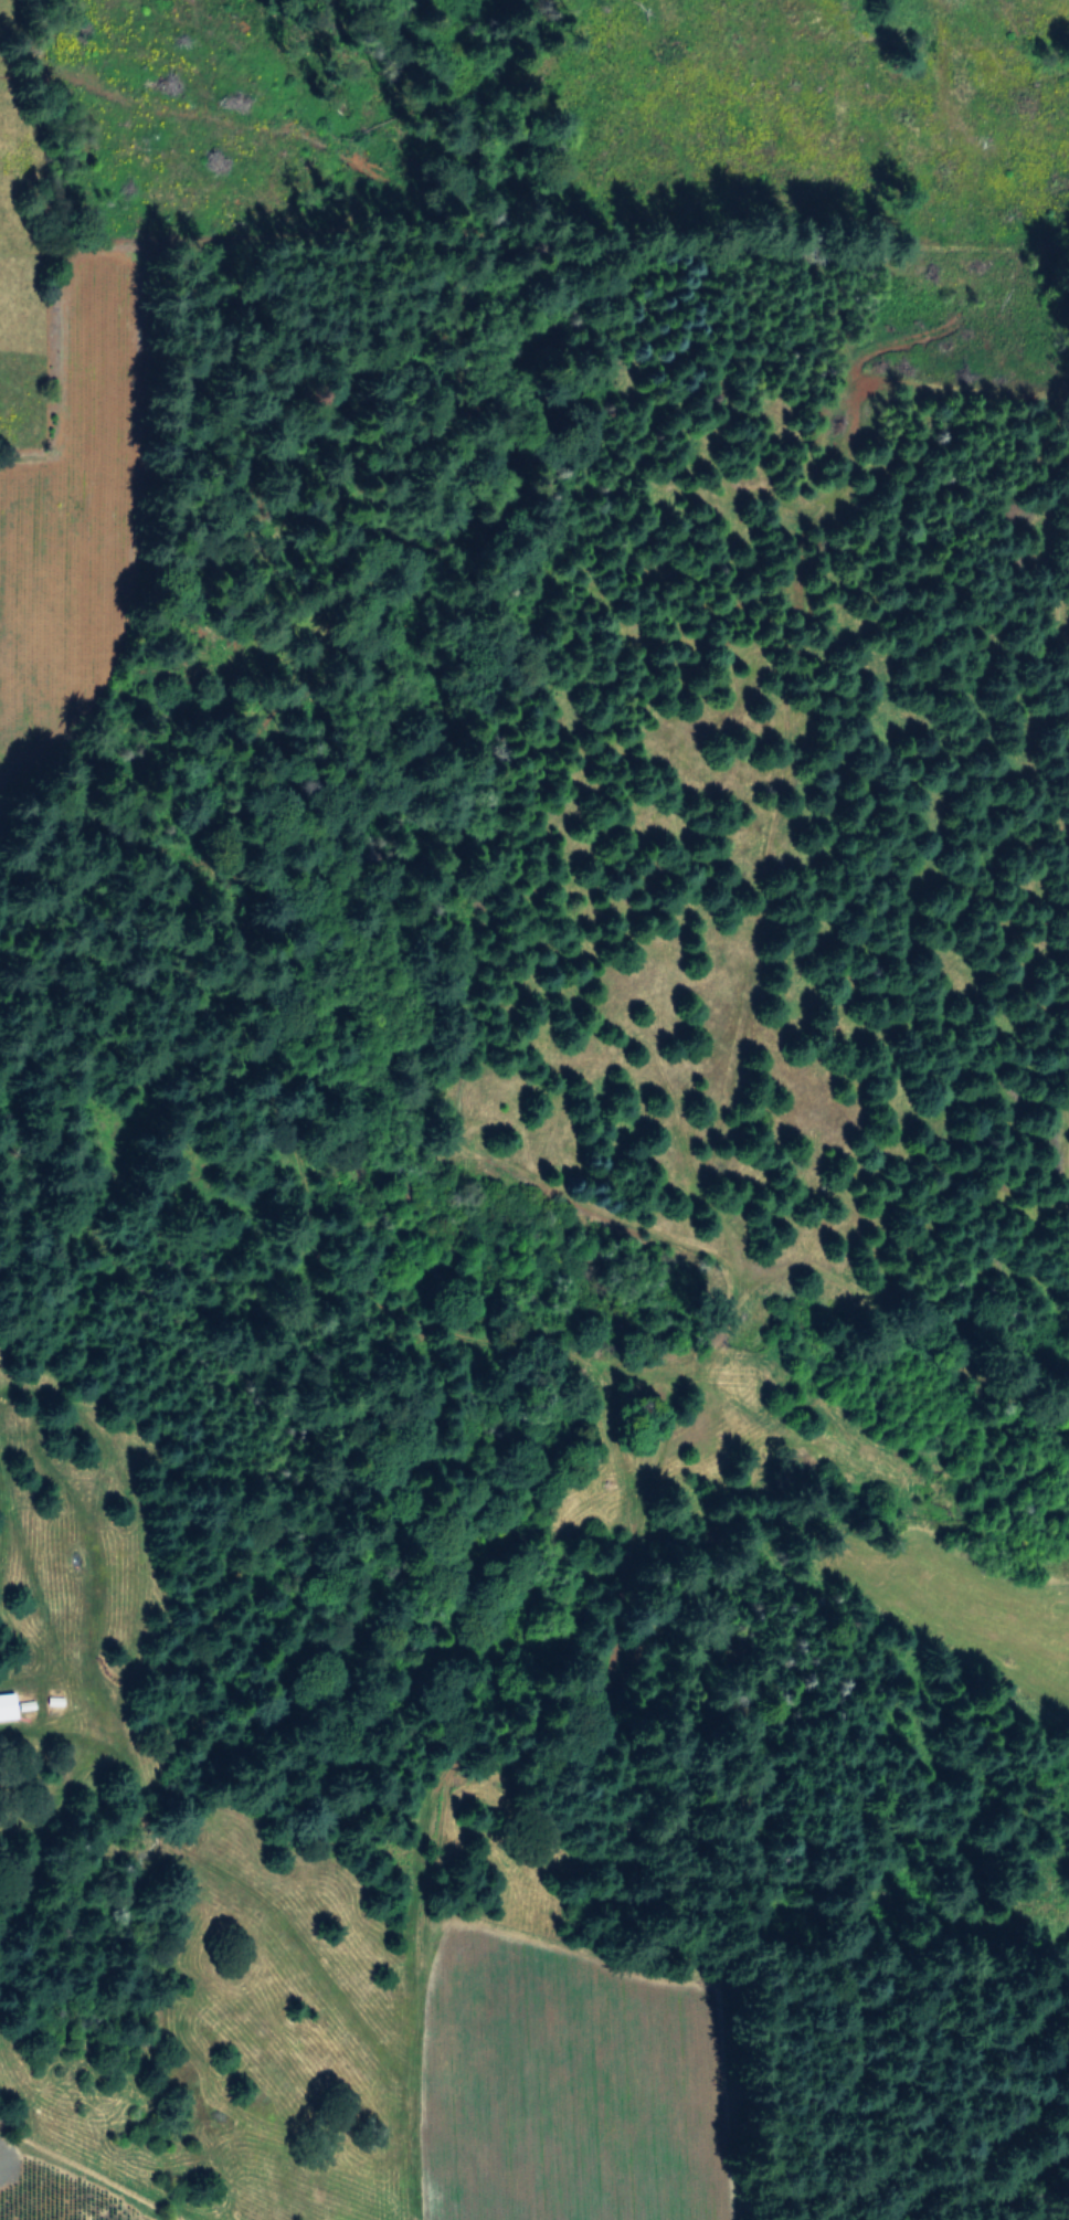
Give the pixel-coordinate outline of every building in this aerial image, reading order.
[(12,1718),(11,1693),(0,1693),(0,1718),(12,1718)]
